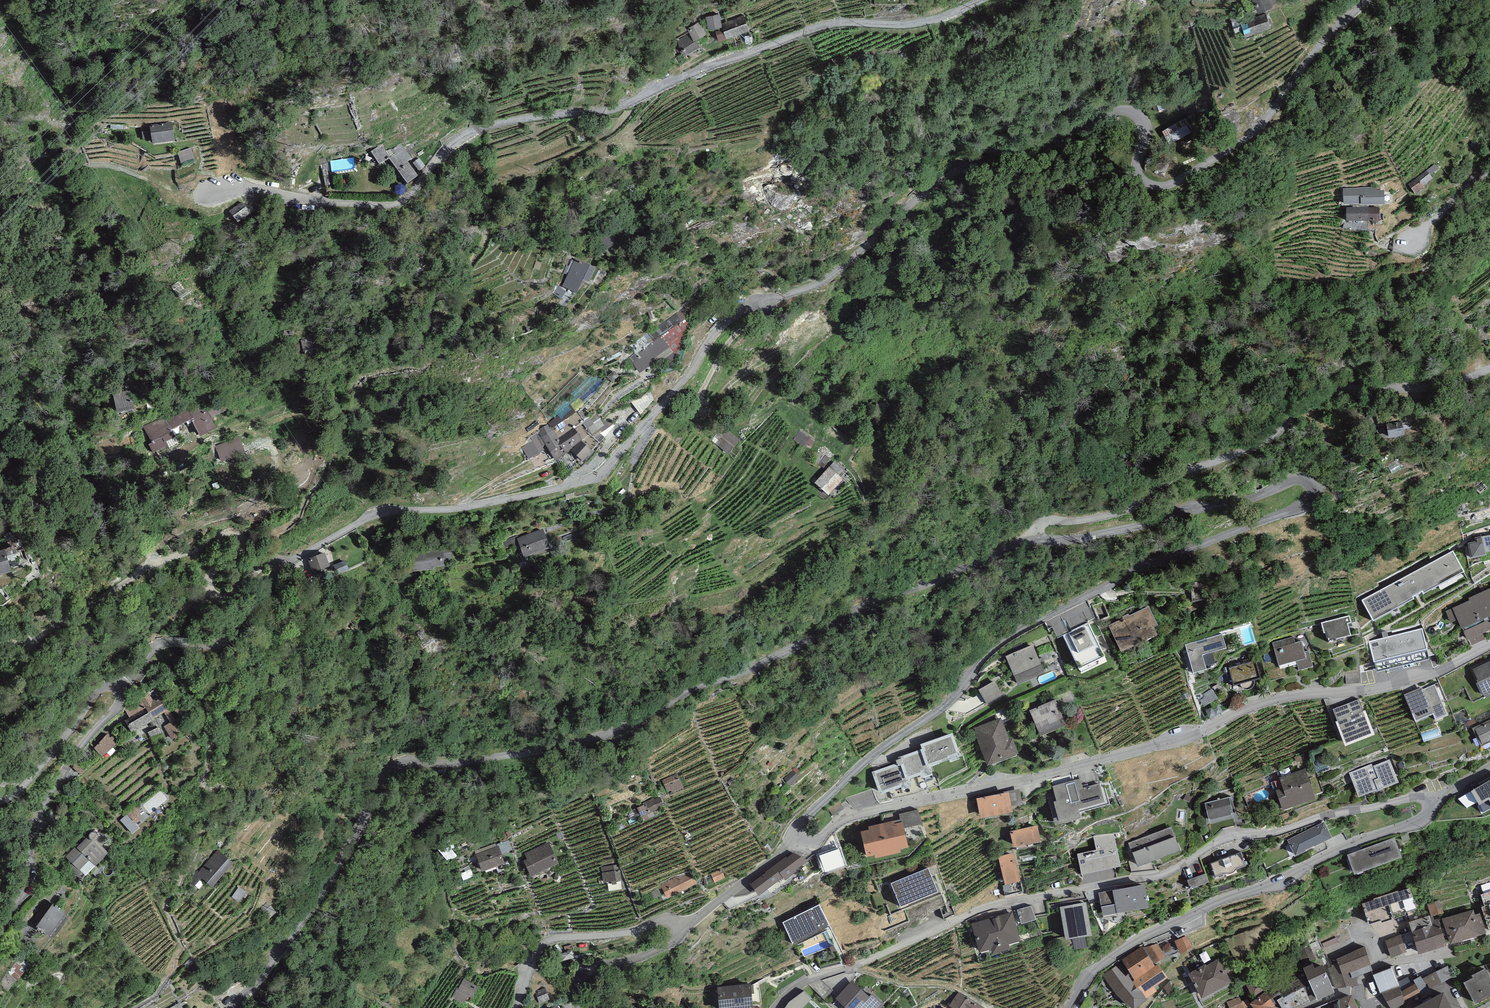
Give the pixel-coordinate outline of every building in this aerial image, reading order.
[(1272,3),(1277,0),(1253,0),(1258,11),(1273,4),(1272,3)] [(1266,12),(1248,19),(1240,21),(1246,37),(1255,34),(1254,32),(1271,26),(1271,24),(1273,23),(1269,13),(1267,13),(1266,12)] [(720,13),(706,15),(708,27),(722,24),(720,13)] [(748,19),(716,30),(719,39),(751,29),(748,19)] [(707,32),(700,20),(687,28),(690,33),(677,40),(685,53),(700,44),(696,38),(707,32)] [(1186,117),(1162,132),(1169,145),(1194,130),(1186,117)] [(599,119),(585,124),(590,138),(604,133),(599,119)] [(148,127),(141,128),(142,139),(151,138),(152,144),(175,141),(172,122),(148,125),(148,127)] [(386,152),(382,146),(371,153),(379,165),(389,158),(407,184),(418,176),(408,161),(412,159),(401,143),(392,149),(391,148),(386,152)] [(190,148),(178,152),(181,162),(194,158),(190,148)] [(425,166),(419,158),(413,162),(420,171),(425,166)] [(1434,164),(1408,184),(1415,194),(1424,187),(1423,186),(1434,178),(1430,174),(1438,168),(1434,164)] [(1376,186),(1343,188),(1344,204),(1360,203),(1360,205),(1384,204),(1384,190),(1376,191),(1376,186)] [(251,213),(246,206),(233,216),(238,223),(251,213)] [(1379,207),(1346,208),(1346,221),(1379,220),(1379,207)] [(619,242),(611,230),(598,238),(607,250),(619,242)] [(596,267),(576,258),(563,286),(577,292),(583,279),(590,282),(596,267)] [(636,353),(629,358),(640,373),(651,365),(654,368),(662,362),(667,368),(678,358),(689,324),(688,312),(684,306),(630,346),(636,353)] [(120,383),(111,385),(117,413),(135,410),(131,390),(122,392),(120,383)] [(166,420),(171,430),(191,419),(200,436),(216,428),(210,418),(220,412),(215,403),(206,408),(204,404),(190,411),(189,408),(166,420)] [(532,441),(522,447),(528,459),(544,450),(542,447),(545,445),(554,460),(570,450),(582,461),(599,442),(614,424),(600,419),(596,413),(589,417),(583,409),(576,413),(570,404),(548,424),(539,430),(540,432),(530,437),(532,441)] [(171,430),(166,420),(164,416),(144,426),(152,443),(149,444),(154,452),(167,445),(165,442),(175,436),(171,430)] [(1403,422),(1386,425),(1388,438),(1405,435),(1403,422)] [(740,440),(722,426),(710,440),(728,454),(740,440)] [(239,437),(215,445),(221,462),(245,453),(239,437)] [(836,464),(832,469),(844,480),(849,475),(836,464)] [(843,479),(829,467),(814,483),(828,495),(843,479)] [(517,538),(519,543),(524,557),(550,547),(543,529),(519,538),(517,538)] [(1474,537),(1475,541),(1468,542),(1471,558),(1486,555),(1486,552),(1489,552),(1489,534),(1483,535),(1474,537)] [(517,538),(519,538),(518,535),(502,541),(505,548),(519,543),(517,538)] [(0,551),(0,575),(11,572),(5,549),(0,551)] [(1452,550),(1362,600),(1373,620),(1413,598),(1412,596),(1422,590),(1424,593),(1464,571),(1452,550)] [(325,553),(308,559),(313,573),(330,567),(325,553)] [(345,560),(334,565),(339,574),(349,569),(345,560)] [(1468,598),(1470,600),(1445,611),(1451,623),(1458,620),(1467,641),(1469,640),(1472,645),(1485,639),(1483,633),(1489,630),(1489,588),(1468,598)] [(1123,619),(1109,626),(1121,652),(1157,635),(1154,627),(1157,625),(1149,607),(1130,616),(1129,613),(1122,617),(1123,619)] [(1349,615),(1321,622),(1324,633),(1326,633),(1328,641),(1351,635),(1348,624),(1351,623),(1349,615)] [(1089,622),(1062,636),(1078,669),(1105,655),(1089,622)] [(1422,628),(1369,641),(1376,672),(1430,659),(1422,628)] [(1222,634),(1185,644),(1193,673),(1206,669),(1202,654),(1226,648),(1222,634)] [(1294,636),(1273,642),(1279,665),(1296,661),(1299,670),(1313,666),(1309,651),(1304,652),(1301,641),(1295,643),(1294,636)] [(1045,672),(1033,645),(1006,657),(1018,684),(1045,672)] [(1255,661),(1229,668),(1233,686),(1240,684),(1254,680),(1260,679),(1255,661)] [(1473,669),(1478,679),(1477,680),(1485,696),(1489,694),(1489,661),(1473,669)] [(1255,682),(1254,680),(1240,684),(1241,686),(1242,687),(1243,688),(1245,689),(1246,690),(1248,690),(1250,689),(1252,688),(1253,687),(1254,686),(1254,684),(1255,682)] [(1003,695),(995,681),(979,690),(987,704),(1003,695)] [(1422,687),(1404,694),(1416,722),(1433,714),(1436,720),(1447,715),(1434,684),(1423,689),(1422,687)] [(153,700),(148,692),(140,698),(141,700),(125,710),(130,718),(142,710),(145,714),(127,725),(132,733),(149,722),(152,727),(157,723),(154,719),(164,712),(170,723),(164,726),(172,739),(183,732),(161,695),(153,700)] [(1055,699),(1029,710),(1040,736),(1066,725),(1055,699)] [(1359,699),(1333,709),(1346,743),(1372,733),(1359,699)] [(180,704),(174,709),(186,721),(191,716),(180,704)] [(1001,718),(973,728),(987,765),(1018,753),(1013,738),(1009,739),(1001,718)] [(1472,728),(1481,746),(1489,742),(1489,719),(1472,728)] [(159,727),(148,732),(150,739),(162,734),(159,727)] [(952,733),(920,744),(922,749),(901,756),(902,758),(896,760),(897,763),(872,772),(880,795),(911,784),(910,779),(932,771),(931,767),(960,756),(952,733)] [(116,743),(107,734),(93,748),(102,757),(116,743)] [(1372,764),(1349,772),(1359,797),(1378,789),(1378,790),(1399,782),(1389,759),(1373,766),(1372,764)] [(84,771),(75,763),(72,767),(82,775),(84,771)] [(1283,788),(1276,790),(1283,810),(1316,798),(1305,769),(1279,778),(1283,788)] [(677,774),(661,781),(666,792),(671,790),(672,792),(683,788),(677,774)] [(1080,778),(1052,786),(1055,797),(1048,799),(1055,825),(1081,818),(1079,809),(1105,802),(1100,783),(1082,788),(1080,778)] [(1471,791),(1483,812),(1489,809),(1489,780),(1471,791)] [(1007,791),(1007,792),(1009,792),(1012,806),(1023,805),(1019,788),(1007,791)] [(1007,792),(976,798),(980,818),(1013,812),(1012,806),(1009,792),(1007,792)] [(645,804),(637,808),(641,817),(659,809),(658,807),(663,804),(660,797),(655,799),(654,798),(644,802),(645,804)] [(1229,797),(1205,803),(1208,818),(1210,818),(1210,820),(1231,815),(1231,813),(1233,813),(1229,797)] [(899,814),(900,819),(902,819),(904,828),(922,824),(919,809),(899,814)] [(132,837),(139,833),(131,818),(123,821),(132,837)] [(869,830),(861,831),(867,857),(875,855),(875,858),(901,852),(900,849),(908,848),(904,828),(902,819),(900,819),(868,826),(869,830)] [(1324,822),(1287,840),(1295,856),(1332,838),(1324,822)] [(1037,825),(1010,831),(1014,847),(1040,841),(1037,825)] [(1172,826),(1129,843),(1138,867),(1181,850),(1172,826)] [(90,833),(89,835),(77,847),(76,846),(65,857),(72,864),(68,867),(78,877),(82,873),(85,876),(109,853),(96,840),(98,839),(98,837),(98,835),(97,833),(95,832),(93,832),(91,832),(90,833)] [(1096,849),(1077,854),(1082,875),(1121,866),(1113,834),(1093,836),(1096,849)] [(1402,857),(1395,838),(1347,855),(1355,874),(1402,857)] [(496,843),(474,851),(482,872),(505,864),(501,854),(512,850),(508,840),(497,844),(496,843)] [(521,855),(531,877),(559,863),(549,842),(521,855)] [(234,862),(219,849),(199,872),(197,870),(188,881),(195,887),(203,878),(212,887),(234,862)] [(1013,852),(998,856),(1005,885),(1020,881),(1013,852)] [(1240,852),(1211,863),(1216,877),(1226,873),(1227,873),(1228,874),(1229,874),(1231,873),(1232,873),(1233,873),(1234,872),(1235,871),(1235,870),(1236,869),(1245,866),(1240,852)] [(809,860),(794,853),(752,885),(760,895),(783,877),(785,880),(798,870),(797,869),(809,860)] [(615,865),(601,866),(603,882),(620,880),(619,870),(616,871),(615,865)] [(927,868),(890,883),(900,906),(937,891),(927,868)] [(721,869),(711,874),(715,882),(725,877),(721,869)] [(678,875),(661,885),(668,898),(696,883),(690,872),(679,878),(678,875)] [(1206,873),(1187,880),(1190,888),(1209,882),(1206,873)] [(1086,877),(1086,885),(1106,883),(1105,875),(1086,877)] [(1145,884),(1099,893),(1103,915),(1149,907),(1145,884)] [(1374,900),(1362,903),(1369,924),(1381,920),(1382,922),(1405,915),(1405,912),(1417,909),(1410,888),(1398,891),(1374,898),(1374,900)] [(1481,895),(1485,906),(1482,907),(1489,930),(1489,892),(1481,895)] [(1433,915),(1433,916),(1443,913),(1439,900),(1427,903),(1431,915),(1431,916),(1433,915)] [(277,911),(267,902),(257,913),(266,921),(277,911)] [(1086,902),(1059,907),(1065,940),(1092,935),(1086,902)] [(66,914),(52,904),(36,927),(50,936),(66,914)] [(819,904),(782,922),(793,944),(830,926),(819,904)] [(1032,905),(1017,910),(1021,923),(1036,919),(1032,905)] [(1474,910),(1442,919),(1450,944),(1486,933),(1480,913),(1475,914),(1474,910)] [(1013,912),(971,923),(979,952),(991,949),(993,954),(1010,949),(1009,944),(1020,941),(1013,912)] [(1431,915),(1409,922),(1419,954),(1447,946),(1439,919),(1434,920),(1433,916),(1433,915),(1431,916),(1431,915)] [(1187,935),(1175,941),(1180,954),(1193,948),(1187,935)] [(1402,937),(1384,942),(1389,958),(1407,953),(1402,937)] [(1151,946),(1145,947),(1155,963),(1165,956),(1156,943),(1151,946)] [(1142,946),(1121,959),(1135,980),(1155,966),(1142,946)] [(1364,946),(1337,959),(1338,962),(1342,974),(1350,971),(1370,964),(1364,946)] [(1205,964),(1188,973),(1202,998),(1231,982),(1218,959),(1206,965),(1205,964)] [(1350,971),(1342,974),(1338,962),(1331,965),(1332,967),(1328,968),(1337,992),(1355,985),(1350,971)] [(1121,963),(1102,975),(1117,995),(1132,1007),(1137,1007),(1147,999),(1147,998),(1138,987),(1136,988),(1132,982),(1121,963)] [(1158,964),(1155,966),(1135,980),(1132,982),(1136,988),(1138,987),(1147,998),(1157,991),(1154,987),(1168,977),(1158,964)] [(1313,964),(1303,968),(1305,972),(1317,998),(1317,1000),(1335,992),(1323,965),(1314,968),(1313,964)] [(1447,966),(1422,979),(1428,989),(1453,977),(1447,966)] [(1391,967),(1373,975),(1380,993),(1398,985),(1391,967)] [(1463,983),(1475,1004),(1489,996),(1489,978),(1485,968),(1472,975),(1473,978),(1463,983)] [(1299,978),(1290,983),(1300,1005),(1301,1006),(1317,998),(1305,972),(1297,975),(1299,978)] [(1244,983),(1253,997),(1269,988),(1260,973),(1244,983)] [(1413,980),(1415,983),(1421,993),(1428,989),(1422,979),(1421,976),(1413,980)] [(478,987),(463,979),(458,988),(457,988),(452,997),(464,1004),(468,997),(472,999),(478,987)] [(852,980),(835,998),(846,1007),(881,1007),(884,1004),(873,993),(869,997),(852,980)] [(1290,983),(1279,989),(1280,991),(1274,995),(1282,1007),(1295,1007),(1300,1005),(1290,983)] [(1415,983),(1401,991),(1405,1003),(1421,993),(1415,983)] [(717,987),(719,1007),(753,1007),(751,984),(717,987)] [(1382,993),(1390,1007),(1396,1007),(1405,1003),(1401,991),(1400,986),(1382,993)] [(546,989),(536,992),(539,1003),(549,999),(546,989)] [(804,991),(789,1001),(784,1007),(803,1007),(813,998),(804,991)] [(958,991),(948,1006),(950,1007),(984,1007),(958,991)] [(1264,992),(1251,1003),(1255,1007),(1273,1007),(1275,1005),(1264,992)] [(1414,1007),(1415,1007),(1452,1007),(1444,992),(1414,1007)] [(1352,994),(1334,1001),(1337,1007),(1358,1007),(1352,994)] [(1229,1007),(1245,1007),(1250,1006),(1247,999),(1241,1001),(1239,997),(1226,1002),(1229,1007)]
